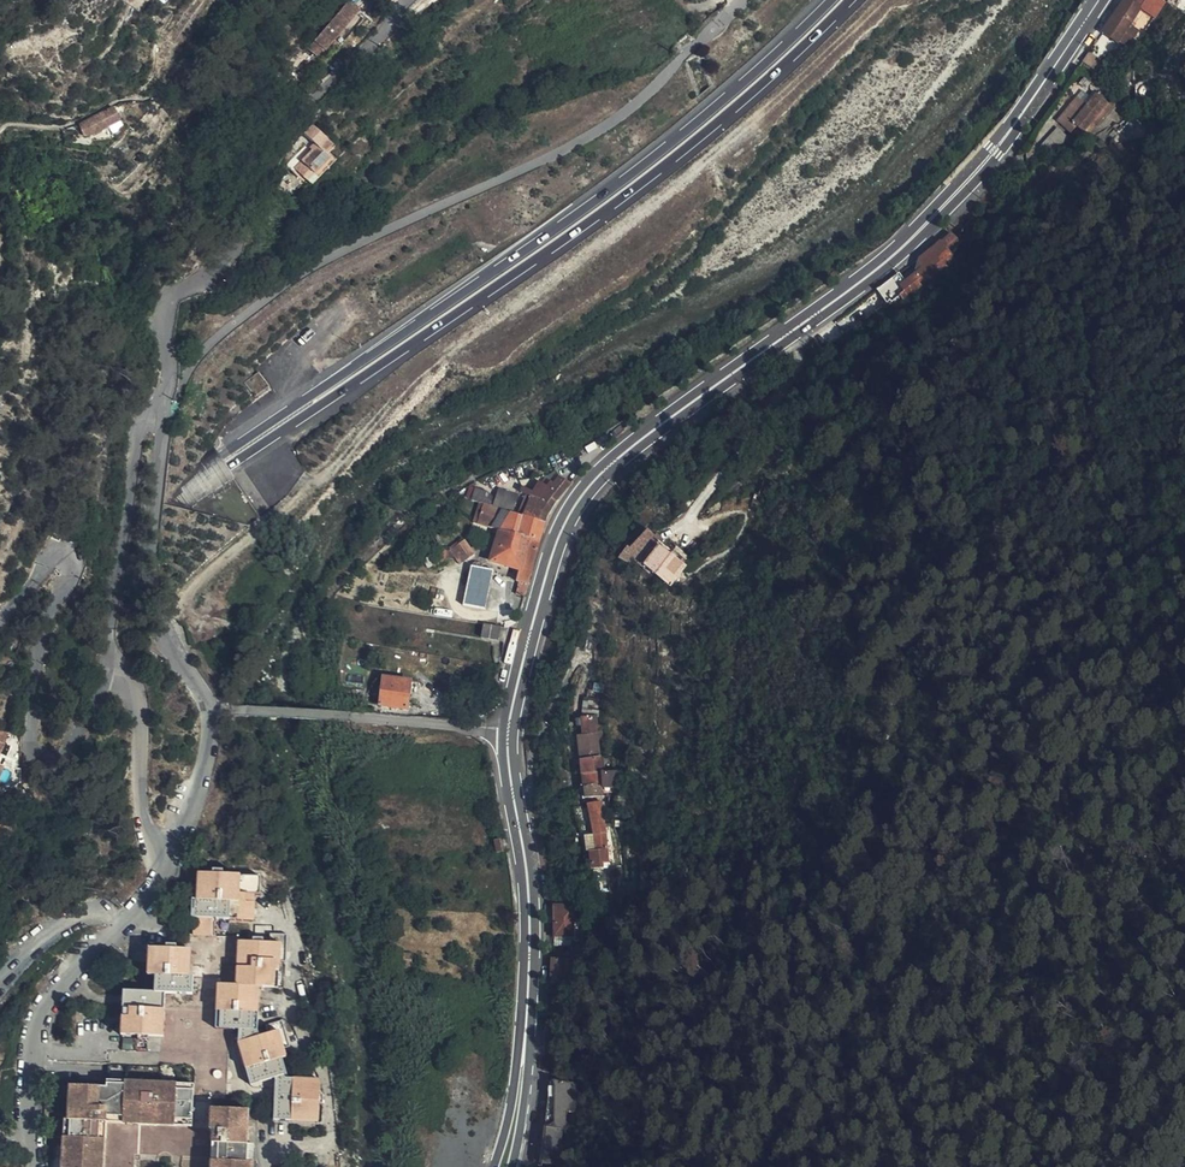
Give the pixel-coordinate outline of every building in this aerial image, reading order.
[(1135,48),(1156,16),(1132,0),(1124,0),(1095,42),(1120,58),(1129,43),(1135,48)] [(1156,16),(1167,0),(1132,0),(1156,16)] [(313,56),(349,17),(339,7),(304,46),(313,56)] [(297,54),(307,63),(313,56),(304,46),(297,54)] [(1079,128),(1084,132),(1085,131),(1107,104),(1095,95),(1086,108),(1074,124),(1079,128)] [(1112,108),(1117,101),(1111,97),(1107,104),(1112,108)] [(1072,138),(1079,128),(1074,124),(1086,108),(1076,100),(1057,126),(1072,138)] [(108,111),(94,118),(101,132),(115,126),(108,111)] [(94,118),(72,127),(75,134),(77,141),(86,140),(101,132),(94,118)] [(316,169),(330,152),(325,148),(331,139),(311,123),(303,133),(315,143),(295,165),(304,173),(311,165),(316,169)] [(1081,138),(1085,143),(1090,136),(1085,131),(1084,132),(1081,138)] [(946,263),(934,251),(915,268),(921,275),(911,283),(912,285),(918,291),(928,283),(925,279),(946,263)] [(871,301),(879,309),(900,292),(893,282),(871,301)] [(912,285),(911,283),(900,292),(903,295),(897,301),(901,306),(918,291),(912,285)] [(255,367),(241,378),(252,393),(266,382),(255,367)] [(472,497),(488,502),(491,491),(476,486),(472,497)] [(557,504),(565,494),(557,486),(533,512),(525,509),(521,521),(541,528),(547,515),(557,504)] [(486,510),(483,512),(477,530),(495,536),(486,569),(500,573),(501,573),(504,561),(514,563),(517,564),(512,588),(515,589),(512,601),(519,603),(528,576),(541,528),(521,521),(486,510)] [(458,574),(473,564),(463,550),(445,561),(448,566),(452,564),(458,574)] [(642,574),(656,584),(674,566),(668,562),(656,554),(651,560),(641,553),(633,564),(631,562),(622,571),(630,573),(633,569),(641,576),(642,574)] [(616,570),(622,571),(631,562),(624,557),(616,570)] [(668,562),(674,566),(678,562),(671,557),(668,562)] [(504,561),(501,573),(512,575),(514,563),(504,561)] [(678,569),(683,572),(685,568),(680,564),(677,568),(678,569)] [(674,566),(656,584),(664,590),(678,569),(677,568),(674,566)] [(678,569),(664,590),(669,592),(683,572),(678,569)] [(481,618),(488,581),(468,576),(461,613),(481,618)] [(497,630),(481,626),(479,641),(496,643),(497,630)] [(385,676),(383,702),(410,704),(411,678),(385,676)] [(582,721),(583,739),(594,738),(594,741),(601,741),(601,730),(595,730),(595,720),(582,721)] [(577,740),(579,756),(579,759),(596,758),(594,741),(594,738),(583,739),(577,740)] [(579,759),(581,773),(598,772),(596,758),(579,759)] [(581,773),(581,775),(583,786),(597,785),(608,783),(615,782),(614,771),(598,772),(581,773)] [(597,785),(583,786),(584,796),(599,795),(609,794),(608,783),(597,785)] [(601,801),(585,805),(588,816),(604,812),(601,801)] [(614,848),(604,812),(588,816),(592,835),(597,853),(614,848)] [(584,837),(588,855),(594,854),(597,853),(592,835),(584,837)] [(619,866),(614,848),(597,853),(594,854),(597,871),(619,866)] [(613,882),(623,880),(621,870),(611,873),(613,882)] [(247,888),(244,881),(209,879),(210,875),(199,875),(199,879),(183,879),(183,905),(178,905),(177,923),(180,923),(180,939),(215,941),(215,925),(240,926),(241,907),(232,907),(232,898),(247,899),(247,888)] [(551,910),(551,924),(571,924),(570,910),(551,910)] [(571,924),(551,924),(551,937),(577,938),(577,924),(571,924)] [(239,949),(233,949),(223,967),(222,993),(211,992),(204,1007),(203,1037),(226,1038),(226,1047),(239,1092),(273,1081),(268,1064),(273,1062),(271,1054),(276,1052),(269,1027),(252,1032),(254,1041),(245,1044),(242,1037),(244,992),(265,993),(266,967),(273,967),(273,962),(266,939),(258,939),(258,949),(250,949),(250,944),(239,944),(239,949)] [(274,940),(266,939),(273,962),(274,940)] [(223,967),(233,949),(224,948),(223,967)] [(178,956),(138,954),(136,980),(143,981),(142,999),(113,998),(110,1042),(152,1044),(153,1027),(148,1027),(149,1016),(153,1016),(155,1000),(180,1001),(181,983),(176,983),(178,956)] [(398,969),(408,969),(408,958),(398,958),(398,969)] [(549,984),(549,994),(567,996),(567,985),(549,984)] [(539,1109),(536,1128),(544,1129),(542,1165),(556,1165),(558,1131),(564,1131),(565,1112),(569,1112),(570,1080),(544,1079),(543,1109),(539,1109)] [(87,1157),(98,1149),(99,1126),(126,1128),(131,1124),(134,1119),(157,1086),(97,1084),(96,1091),(60,1090),(58,1125),(54,1125),(52,1166),(73,1166),(87,1157)] [(280,1085),(264,1085),(262,1126),(305,1127),(305,1110),(309,1110),(310,1101),(306,1101),(306,1086),(287,1086),(287,1090),(280,1090),(280,1085)] [(183,1087),(157,1086),(134,1119),(131,1124),(126,1128),(137,1128),(181,1130),(183,1087)] [(244,1149),(236,1148),(237,1114),(199,1112),(198,1133),(202,1133),(200,1166),(243,1166),(244,1149)] [(73,1166),(97,1166),(98,1149),(87,1157),(73,1166)]
